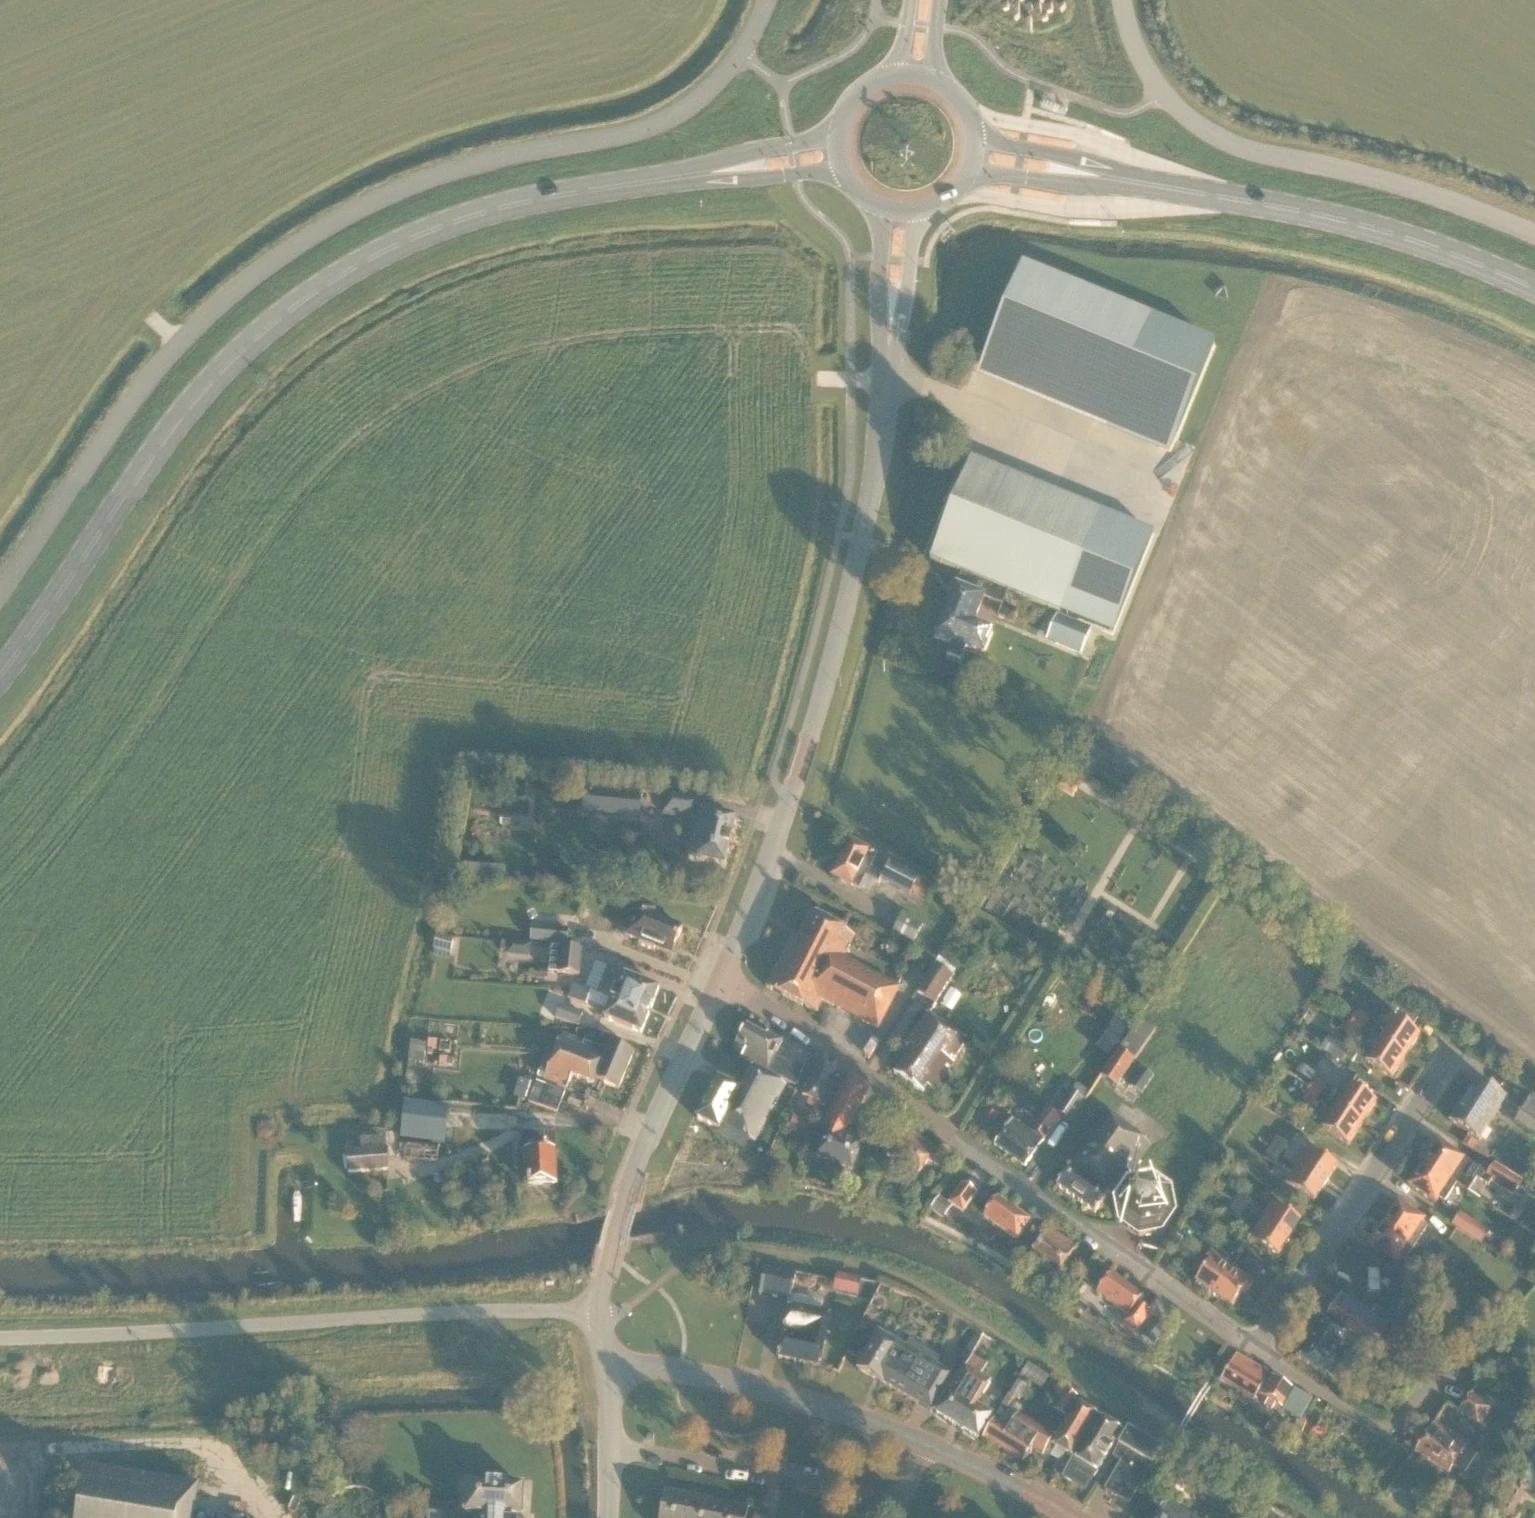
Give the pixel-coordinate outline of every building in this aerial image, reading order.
[(1177,440),(1215,348),(1022,270),(984,362),(1177,440)] [(1008,593),(1113,635),(1153,536),(970,462),(930,562),(962,574),(936,638),(954,646),(949,659),(961,665),(967,651),(983,657),(993,634),(972,626),(983,600),(1002,608),(1008,593)] [(1019,612),(1003,605),(999,616),(1014,623),(1019,612)] [(1081,656),(1091,630),(1057,616),(1046,642),(1081,656)] [(1072,797),(1077,790),(1062,780),(1057,787),(1072,797)] [(531,801),(532,789),(514,787),(512,799),(531,801)] [(640,813),(642,795),(600,791),(599,809),(640,813)] [(725,867),(731,840),(736,819),(710,814),(697,811),(699,801),(668,794),(664,814),(694,821),(686,857),(699,860),(699,861),(725,867)] [(850,840),(832,877),(859,890),(864,880),(871,884),(872,881),(878,884),(880,882),(909,896),(919,878),(870,851),(871,850),(851,840),(850,840)] [(504,880),(504,868),(467,866),(466,877),(504,880)] [(672,955),(683,929),(653,918),(655,911),(638,905),(630,924),(625,922),(622,931),(627,933),(625,937),(640,943),(639,946),(654,952),(655,949),(672,955)] [(811,914),(799,938),(793,935),(766,986),(820,1014),(825,1003),(879,1031),(901,989),(844,959),(856,937),(811,914)] [(923,925),(903,914),(892,934),(912,945),(923,925)] [(966,921),(981,931),(985,924),(971,914),(966,921)] [(566,941),(568,927),(532,924),(530,939),(566,941)] [(436,937),(432,950),(451,954),(454,940),(436,937)] [(515,953),(535,957),(537,946),(517,942),(515,953)] [(582,951),(551,947),(548,973),(579,976),(582,951)] [(935,1005),(948,985),(957,970),(939,959),(916,993),(935,1005)] [(609,969),(600,989),(614,995),(614,994),(652,1009),(659,989),(623,975),(623,974),(609,969)] [(574,986),(569,999),(587,1006),(592,992),(574,986)] [(642,1034),(652,1009),(614,994),(614,995),(600,989),(598,995),(612,1000),(604,1020),(642,1034)] [(948,1008),(961,1013),(968,994),(955,989),(948,1008)] [(583,1015),(560,1005),(555,1018),(578,1028),(583,1015)] [(1359,1013),(1352,1023),(1362,1030),(1369,1020),(1359,1013)] [(952,1063),(968,1039),(927,1015),(906,1046),(912,1050),(896,1073),(926,1091),(929,1087),(936,1091),(954,1064),(952,1063)] [(1392,1019),(1378,1041),(1404,1058),(1418,1035),(1392,1019)] [(1116,1087),(1136,1060),(1156,1032),(1141,1021),(1101,1076),(1116,1087)] [(1097,1050),(1108,1058),(1128,1029),(1117,1022),(1097,1050)] [(1362,1030),(1352,1023),(1344,1034),(1355,1041),(1362,1030)] [(745,1056),(769,1069),(767,1073),(796,1087),(804,1068),(793,1062),(791,1066),(775,1057),(783,1042),(768,1034),(766,1038),(747,1028),(745,1031),(740,1029),(735,1039),(738,1041),(737,1044),(748,1050),(745,1056)] [(563,1035),(556,1054),(549,1051),(538,1077),(567,1090),(572,1078),(594,1086),(596,1081),(619,1090),(626,1072),(626,1073),(634,1053),(610,1043),(606,1053),(563,1035)] [(1349,1069),(1357,1057),(1339,1044),(1329,1037),(1320,1049),(1331,1057),(1349,1069)] [(1404,1058),(1378,1041),(1364,1063),(1390,1080),(1404,1058)] [(427,1046),(411,1043),(405,1083),(422,1085),(424,1069),(416,1068),(416,1064),(424,1065),(427,1046)] [(828,1106),(844,1074),(820,1060),(804,1096),(814,1100),(828,1106)] [(756,1143),(788,1086),(752,1067),(738,1092),(719,1081),(698,1118),(720,1130),(723,1125),(756,1143)] [(1154,1079),(1142,1070),(1130,1086),(1141,1095),(1154,1079)] [(844,1074),(828,1106),(821,1121),(831,1125),(817,1156),(853,1172),(868,1138),(850,1131),(868,1089),(844,1074)] [(1316,1079),(1308,1090),(1319,1097),(1326,1086),(1316,1079)] [(1493,1115),(1504,1098),(1477,1080),(1450,1122),(1478,1140),(1488,1124),(1492,1126),(1497,1118),(1493,1115)] [(546,1086),(537,1107),(557,1115),(566,1093),(546,1086)] [(1349,1086),(1335,1108),(1361,1124),(1375,1103),(1349,1086)] [(1319,1097),(1308,1090),(1301,1100),(1311,1107),(1319,1097)] [(1084,1101),(1070,1092),(1057,1112),(1070,1121),(1084,1101)] [(1531,1096),(1515,1121),(1534,1134),(1534,1099),(1531,1096)] [(458,1106),(457,1116),(459,1117),(458,1129),(508,1130),(509,1113),(476,1111),(476,1108),(458,1106)] [(1347,1146),(1361,1124),(1335,1108),(1321,1130),(1347,1146)] [(1029,1169),(1062,1120),(1048,1110),(1032,1133),(1011,1119),(993,1145),(1029,1169)] [(1130,1180),(1154,1147),(1103,1110),(1065,1164),(1070,1168),(1058,1186),(1095,1213),(1108,1195),(1112,1198),(1127,1177),(1130,1180)] [(938,1168),(949,1150),(938,1142),(935,1148),(900,1125),(903,1121),(895,1115),(886,1130),(894,1135),(884,1149),(919,1173),(928,1161),(938,1168)] [(399,1130),(394,1130),(389,1130),(389,1125),(376,1126),(376,1138),(360,1139),(361,1142),(345,1142),(347,1174),(389,1170),(388,1157),(399,1156),(399,1131),(399,1130)] [(553,1168),(556,1168),(554,1135),(522,1136),(522,1154),(525,1154),(525,1169),(527,1169),(528,1187),(554,1186),(553,1168)] [(1277,1138),(1271,1149),(1281,1155),(1288,1145),(1277,1138)] [(1437,1141),(1422,1164),(1455,1184),(1455,1185),(1468,1193),(1476,1180),(1488,1187),(1490,1183),(1514,1198),(1523,1183),(1494,1165),(1488,1175),(1463,1159),(1464,1158),(1437,1141)] [(1281,1155),(1271,1149),(1264,1159),(1275,1166),(1281,1155)] [(1298,1166),(1326,1185),(1337,1167),(1309,1149),(1298,1166)] [(1444,1201),(1455,1185),(1455,1184),(1422,1164),(1408,1187),(1434,1203),(1438,1197),(1444,1201)] [(1314,1202),(1326,1185),(1298,1166),(1286,1184),(1314,1202)] [(963,1214),(977,1194),(964,1184),(949,1205),(939,1198),(932,1208),(944,1218),(952,1207),(963,1214)] [(1242,1193),(1235,1203),(1247,1210),(1253,1200),(1242,1193)] [(1158,1233),(1166,1223),(1162,1204),(1149,1194),(1133,1197),(1123,1211),(1126,1228),(1139,1237),(1158,1233)] [(984,1217),(1016,1240),(1030,1220),(998,1198),(984,1217)] [(1397,1202),(1383,1224),(1416,1245),(1426,1228),(1420,1224),(1424,1219),(1397,1202)] [(1240,1220),(1247,1210),(1235,1203),(1229,1213),(1240,1220)] [(1262,1222),(1290,1240),(1301,1222),(1274,1204),(1262,1222)] [(1452,1227),(1480,1246),(1499,1258),(1503,1252),(1484,1240),(1489,1233),(1460,1214),(1452,1227)] [(1278,1257),(1290,1240),(1262,1222),(1251,1239),(1278,1257)] [(1405,1262),(1416,1245),(1383,1224),(1369,1246),(1395,1263),(1399,1258),(1405,1262)] [(1059,1273),(1077,1247),(1050,1229),(1032,1255),(1059,1273)] [(1427,1253),(1437,1259),(1444,1248),(1433,1242),(1427,1253)] [(1431,1270),(1437,1259),(1427,1253),(1420,1263),(1431,1270)] [(1196,1284),(1214,1296),(1232,1269),(1211,1254),(1202,1266),(1206,1269),(1196,1284)] [(1264,1265),(1252,1257),(1244,1268),(1256,1277),(1264,1265)] [(1427,1278),(1411,1268),(1403,1280),(1419,1290),(1427,1278)] [(1232,1269),(1214,1296),(1231,1308),(1241,1294),(1246,1297),(1255,1285),(1232,1269)] [(790,1302),(796,1276),(765,1270),(759,1295),(790,1302)] [(844,1274),(840,1292),(866,1296),(869,1279),(844,1274)] [(1123,1325),(1136,1334),(1150,1313),(1138,1305),(1143,1297),(1110,1274),(1097,1294),(1129,1316),(1123,1325)] [(1334,1379),(1352,1350),(1359,1339),(1374,1349),(1390,1325),(1341,1294),(1326,1318),(1322,1316),(1296,1356),(1325,1375),(1326,1374),(1334,1379)] [(831,1316),(790,1308),(789,1307),(778,1358),(820,1367),(831,1316)] [(1464,1361),(1478,1340),(1449,1320),(1435,1341),(1464,1361)] [(1166,1330),(1153,1321),(1141,1337),(1154,1347),(1166,1330)] [(1408,1339),(1393,1328),(1376,1352),(1381,1356),(1376,1363),(1385,1369),(1390,1362),(1392,1363),(1393,1362),(1399,1367),(1410,1350),(1403,1346),(1408,1339)] [(936,1366),(889,1338),(878,1331),(856,1369),(882,1385),(884,1383),(931,1412),(952,1376),(938,1368),(936,1366)] [(1254,1401),(1258,1395),(1267,1401),(1263,1407),(1271,1411),(1276,1404),(1282,1408),(1293,1390),(1271,1377),(1268,1382),(1266,1381),(1270,1376),(1238,1355),(1221,1379),(1254,1401)] [(965,1365),(936,1412),(978,1438),(992,1415),(977,1406),(992,1382),(965,1365)] [(1307,1420),(1320,1399),(1301,1388),(1289,1409),(1307,1420)] [(1066,1390),(1053,1410),(1064,1418),(1077,1398),(1066,1390)] [(1471,1393),(1458,1413),(1480,1428),(1493,1408),(1471,1393)] [(1119,1448),(1127,1435),(1075,1403),(1051,1445),(1074,1460),(1062,1479),(1084,1493),(1114,1445),(1118,1447),(1119,1448)] [(1011,1429),(997,1420),(985,1438),(1025,1464),(1033,1451),(1040,1456),(1052,1437),(1019,1416),(1011,1429)] [(1269,1422),(1265,1430),(1277,1437),(1282,1429),(1269,1422)] [(1452,1467),(1464,1474),(1476,1457),(1464,1449),(1467,1444),(1435,1423),(1416,1452),(1448,1473),(1452,1467)] [(1119,1448),(1118,1447),(1111,1458),(1121,1465),(1106,1489),(1130,1504),(1163,1452),(1129,1431),(1127,1435),(1119,1448)] [(1534,1458),(1519,1487),(1534,1495),(1534,1458)] [(201,1488),(87,1470),(79,1517),(196,1517),(201,1488)] [(1207,1480),(1201,1488),(1199,1492),(1218,1504),(1226,1492),(1207,1480)] [(524,1488),(466,1485),(465,1515),(476,1516),(476,1517),(523,1517),(524,1488)] [(693,1498),(665,1492),(660,1517),(689,1517),(693,1498)] [(1513,1517),(1522,1498),(1510,1492),(1501,1511),(1513,1517)] [(693,1498),(689,1517),(718,1517),(721,1504),(693,1498)] [(1167,1501),(1157,1517),(1195,1517),(1167,1501)] [(749,1509),(721,1504),(718,1517),(747,1517),(749,1509)]
